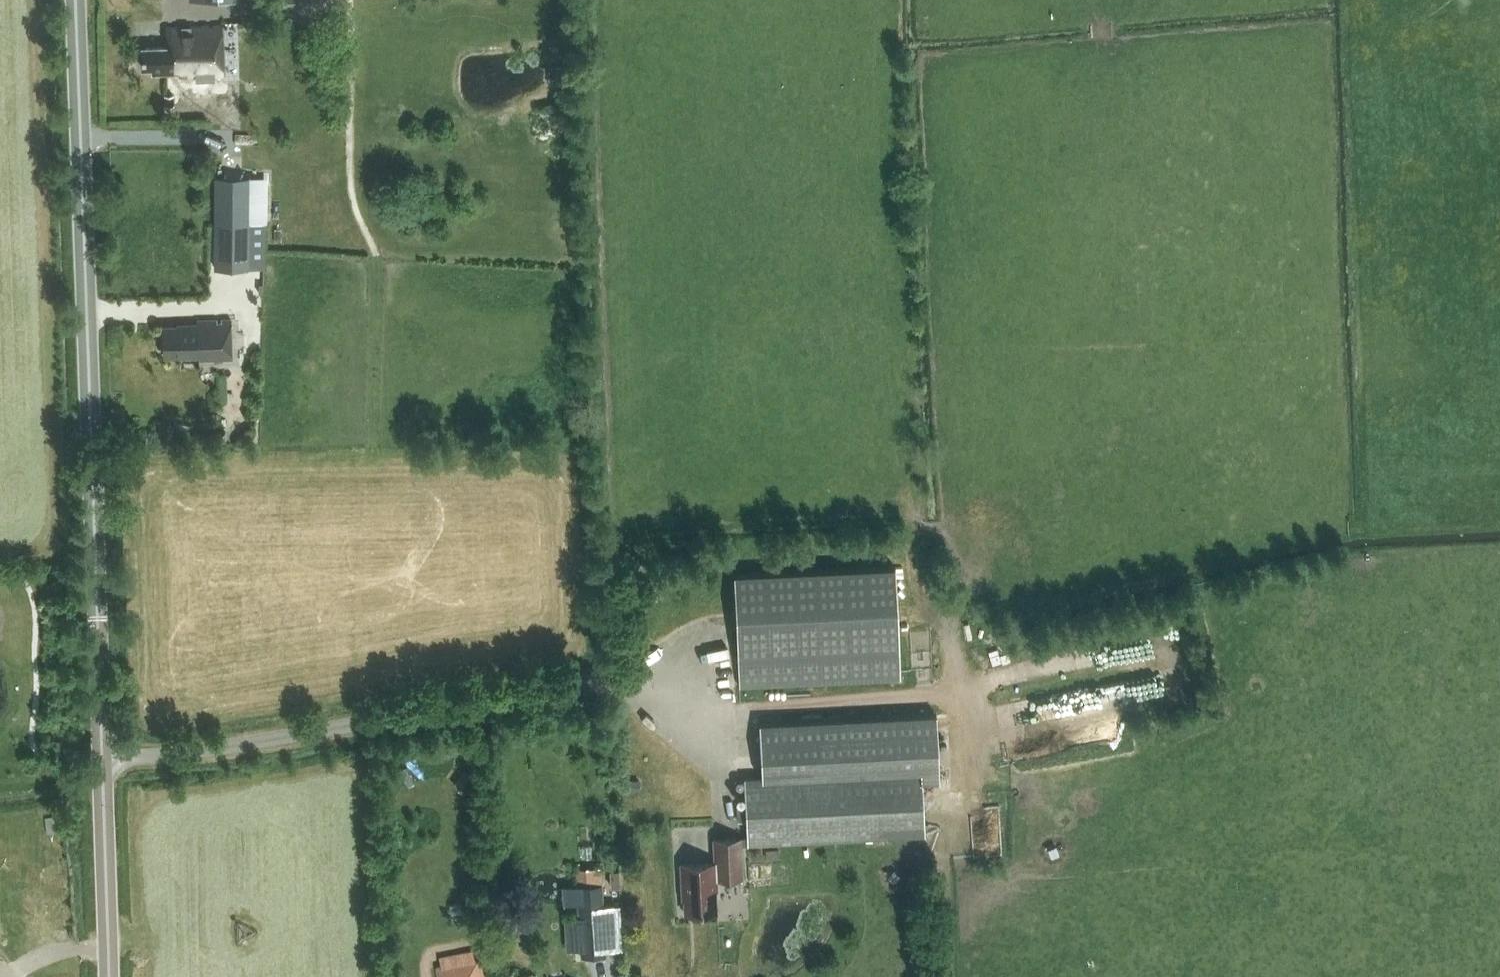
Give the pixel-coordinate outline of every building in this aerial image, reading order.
[(281,9),(320,9),(320,0),(281,0),(281,9)] [(180,77),(222,76),(221,26),(166,27),(166,44),(141,44),(141,67),(152,67),(153,72),(180,72),(180,77)] [(249,268),(249,178),(214,177),(214,268),(249,268)] [(162,325),(163,353),(198,352),(198,359),(232,358),(231,318),(222,318),(222,322),(217,322),(217,319),(197,319),(197,324),(162,325)] [(900,679),(894,566),(733,573),(739,686),(900,679)] [(737,821),(747,820),(747,836),(714,838),(715,860),(681,862),(683,897),(684,897),(685,910),(718,909),(717,887),(718,887),(718,876),(744,875),(742,842),(926,833),(923,779),(940,778),(936,712),(759,721),(762,775),(744,776),(746,803),(736,804),(737,821)] [(582,864),(582,880),(599,880),(599,864),(582,864)] [(601,883),(576,884),(580,956),(605,954),(601,883)] [(440,976),(450,976),(448,966),(468,962),(470,976),(480,976),(477,960),(439,967),(440,976)]
